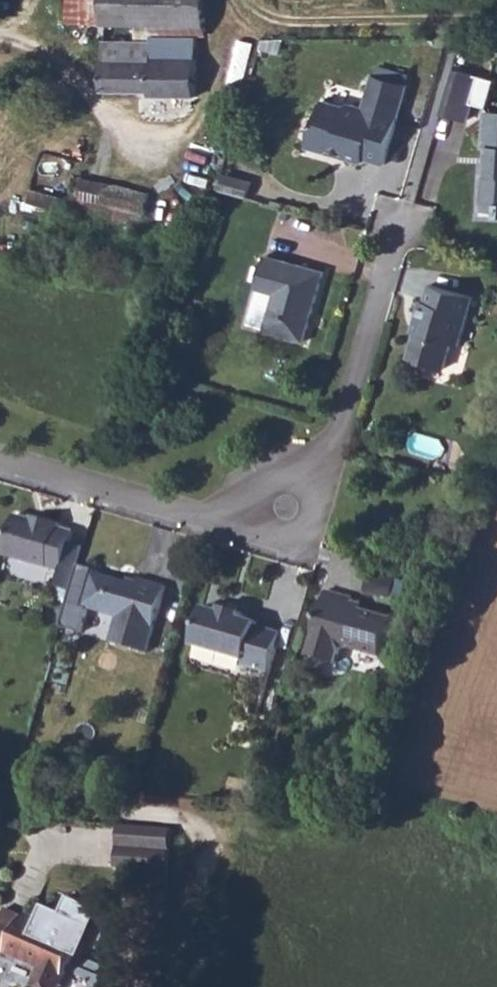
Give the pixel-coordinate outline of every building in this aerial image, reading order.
[(103,0),(67,0),(67,24),(103,25),(103,0)] [(103,25),(206,28),(207,0),(103,0),(103,25)] [(199,103),(200,42),(149,41),(150,46),(106,45),(106,98),(151,99),(151,102),(199,103)] [(474,105),(486,109),(494,81),(453,68),(439,115),(468,124),(474,105)] [(379,114),(399,118),(407,87),(372,77),(364,101),(377,106),(379,114)] [(386,165),(399,118),(379,114),(377,106),(364,101),(363,106),(350,102),(349,107),(326,99),(319,121),(314,120),(306,145),(347,155),(346,159),(364,165),(365,160),(386,165)] [(481,112),(480,147),(486,148),(485,174),(478,174),(476,207),(489,207),(489,216),(496,216),(496,113),(481,112)] [(197,186),(205,159),(178,150),(168,180),(196,190),(197,186)] [(140,230),(149,192),(81,176),(72,213),(140,230)] [(196,190),(192,204),(222,212),(228,195),(197,186),(196,190)] [(24,190),(22,216),(58,219),(61,193),(24,190)] [(302,343),(321,274),(265,260),(255,290),(274,296),(265,332),(302,343)] [(454,345),(468,297),(428,285),(422,302),(416,300),(410,320),(416,322),(406,357),(437,367),(446,343),(454,345)] [(42,522),(33,519),(16,515),(5,555),(61,571),(57,586),(73,590),(80,565),(85,549),(70,545),(74,531),(60,527),(61,524),(43,519),(42,522)] [(137,585),(128,582),(94,572),(94,569),(80,565),(73,590),(62,627),(82,633),(90,609),(118,617),(111,642),(147,653),(166,586),(139,578),(138,581),(137,585)] [(398,598),(403,579),(368,571),(364,590),(398,598)] [(351,606),(353,601),(354,598),(327,591),(309,656),(337,664),(340,652),(347,648),(381,657),(393,618),(361,609),(351,606)] [(270,673),(282,633),(257,626),(258,622),(242,617),(243,613),(222,607),(221,611),(205,607),(194,645),(245,661),(244,666),(270,673)] [(172,829),(120,826),(118,863),(120,868),(169,871),(172,829)] [(47,906),(39,924),(81,942),(76,954),(84,958),(89,946),(104,912),(73,898),(66,914),(47,906)] [(22,917),(6,910),(2,919),(19,926),(22,917)] [(2,919),(0,923),(0,955),(6,957),(8,953),(44,968),(36,985),(41,986),(96,986),(103,969),(75,957),(76,954),(81,942),(39,924),(22,917),(19,926),(2,919)]
